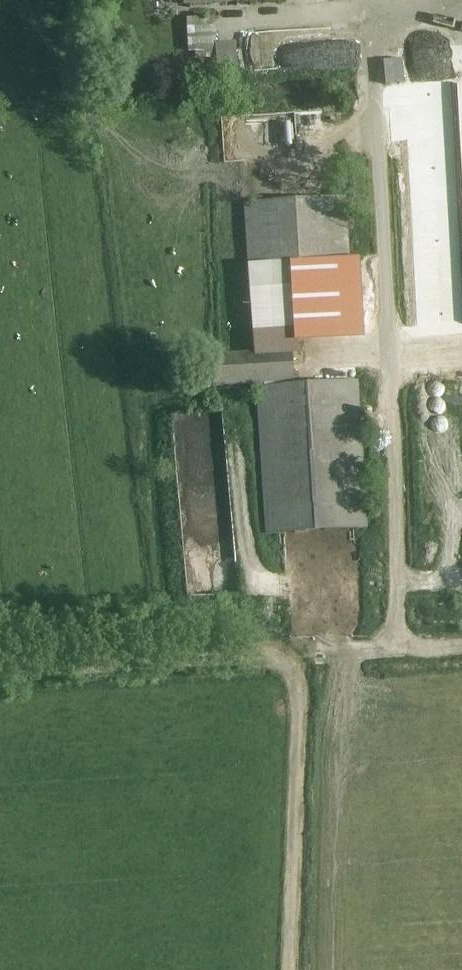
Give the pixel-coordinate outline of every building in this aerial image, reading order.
[(220,66),(240,65),(238,40),(218,41),(216,18),(188,20),(191,48),(218,46),(220,66)] [(256,33),(258,70),(338,66),(337,30),(256,33)] [(261,348),(305,345),(298,249),(347,246),(343,190),(250,197),(261,348)] [(262,386),(270,526),(366,521),(358,381),(262,386)]
